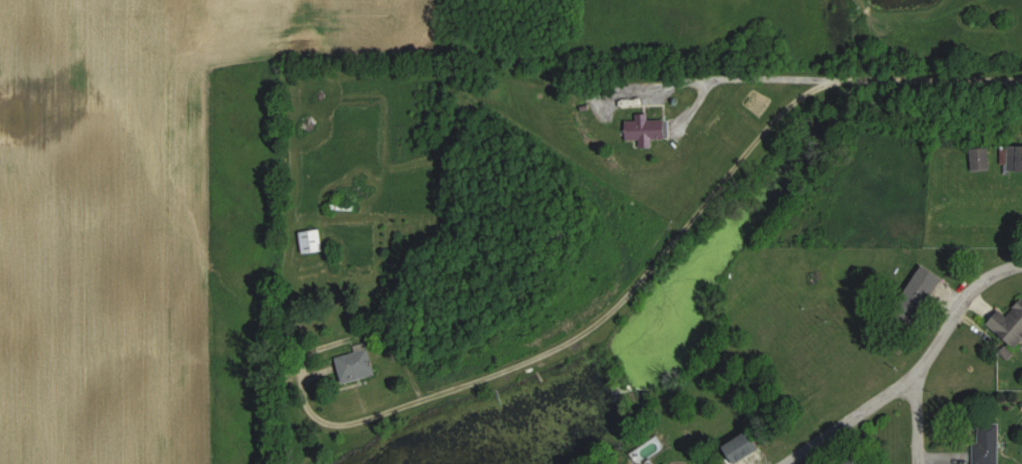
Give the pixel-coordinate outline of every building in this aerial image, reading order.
[(628,141),(643,140),(643,149),(656,148),(655,140),(668,139),(668,120),(651,120),(651,114),(638,114),(638,121),(628,121),(628,141)] [(1001,146),(1001,165),(1008,165),(1008,172),(1021,172),(1021,147),(1001,146)] [(974,170),(992,170),(991,148),(973,149),(974,170)] [(302,232),(304,254),(325,252),(323,230),(302,232)] [(906,296),(927,308),(945,278),(924,265),(906,296)] [(1009,316),(1002,310),(989,325),(1017,348),(1021,342),(1021,301),(1009,316)] [(357,352),(339,358),(346,385),(379,375),(369,342),(356,346),(357,352)] [(1001,425),(977,424),(977,463),(1001,463),(1001,425)] [(738,463),(740,463),(764,449),(752,432),(727,448),(738,463)]
